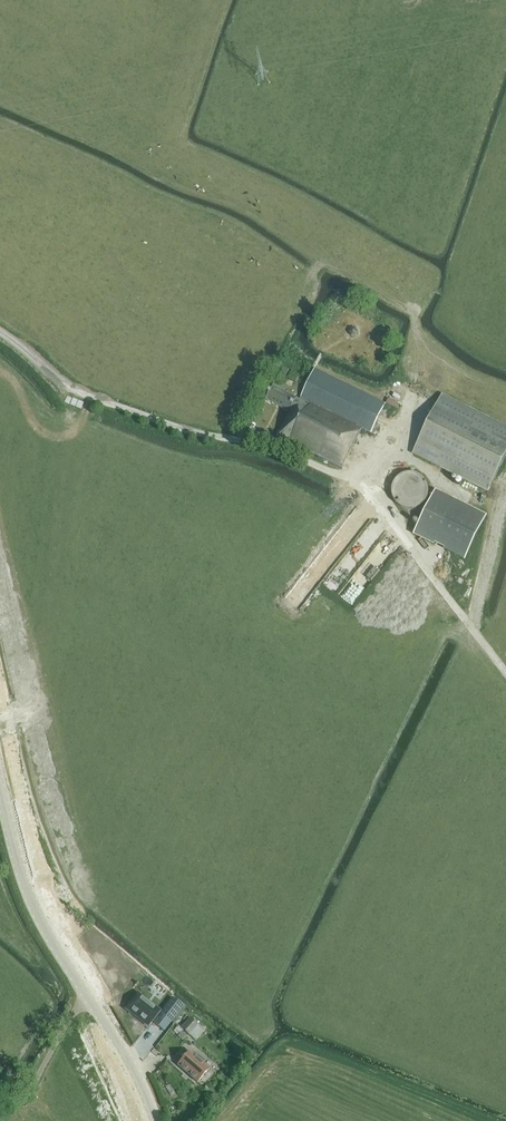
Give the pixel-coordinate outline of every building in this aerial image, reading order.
[(358,332),(356,328),(351,328),(349,332),(352,336),(356,336),(358,332)] [(342,468),(362,428),(372,432),(386,404),(315,369),(300,400),(274,386),(266,400),(290,412),(277,435),(342,468)] [(393,389),(388,399),(400,405),(405,395),(393,389)] [(489,489),(497,474),(505,455),(505,426),(443,395),(414,453),(489,489)] [(429,492),(429,490),(429,489),(429,487),(429,485),(428,483),(427,482),(426,480),(425,479),(424,478),(423,476),(421,475),(420,475),(419,474),(416,473),(415,473),(413,472),(411,472),(409,472),(407,473),(406,473),(404,473),(403,474),(402,475),(400,476),(399,477),(397,479),(396,480),(395,482),(394,483),(394,485),(393,487),(393,488),(393,490),(393,492),(394,494),(394,496),(395,497),(395,498),(396,500),(397,501),(398,503),(399,504),(401,505),(402,506),(404,507),(406,507),(407,508),(409,508),(411,508),(412,508),(414,508),(415,508),(417,507),(420,506),(421,505),(422,504),(424,503),(425,502),(426,500),(427,499),(428,497),(429,495),(429,494),(429,492)] [(487,516),(436,490),(414,535),(434,545),(435,544),(445,548),(444,550),(465,561),(487,516)] [(137,994),(126,1009),(148,1027),(160,1011),(137,994)] [(183,1007),(173,998),(154,1023),(164,1031),(183,1007)] [(197,1025),(189,1018),(180,1027),(183,1030),(189,1035),(197,1025)] [(180,1033),(178,1036),(182,1040),(186,1036),(182,1031),(180,1033)] [(178,1065),(197,1082),(209,1069),(203,1063),(204,1061),(198,1055),(196,1057),(189,1052),(178,1065)]
